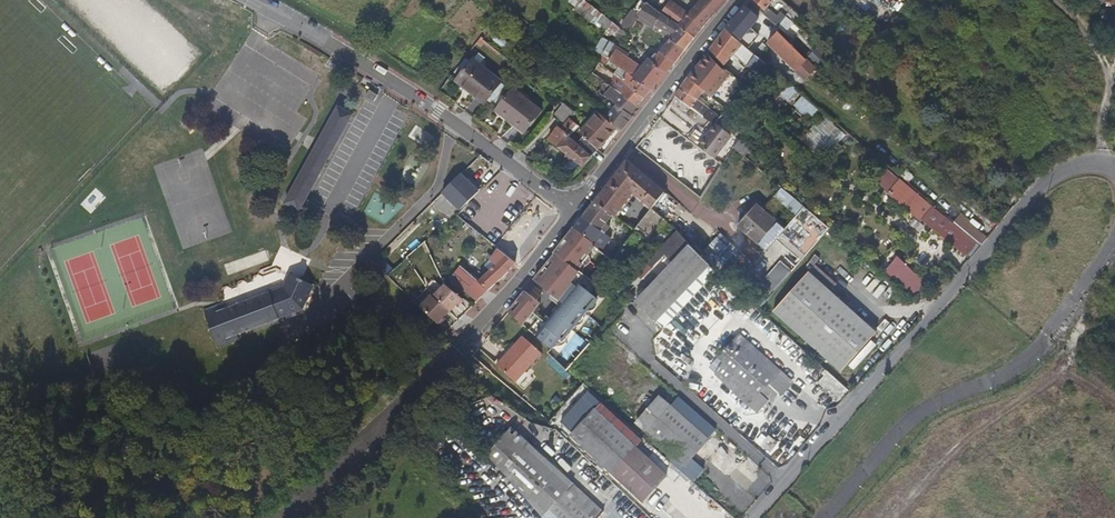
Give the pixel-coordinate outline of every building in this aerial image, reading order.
[(585,0),(580,0),(579,2),(576,5),(576,6),(573,9),(590,23),(594,25),(598,28),(600,25),(597,22),(602,14),(585,0)] [(647,3),(646,3),(642,0),(640,0),(621,25),(630,31),(638,19),(640,15),(656,25),(663,15),(660,12),(647,3)] [(673,0),(671,0),(660,12),(663,15),(679,25),(678,27),(694,38),(697,35),(702,29),(715,14),(727,0),(699,0),(698,0),(689,11),(673,0)] [(768,8),(774,0),(753,0),(764,10),(765,11),(764,12),(763,14),(770,21),(779,29),(785,34),(794,23),(781,12),(777,16),(768,8)] [(781,12),(794,23),(800,16),(782,0),(774,0),(768,8),(777,16),(781,12)] [(750,2),(745,8),(758,19),(763,14),(750,2)] [(738,13),(724,29),(725,30),(743,44),(745,46),(752,39),(746,34),(758,19),(745,8),(739,14),(738,13)] [(606,30),(612,22),(602,14),(597,22),(600,25),(606,30)] [(656,25),(640,15),(638,19),(664,35),(668,33),(656,25)] [(672,35),(678,27),(679,25),(663,15),(656,25),(668,33),(669,34),(672,35)] [(622,30),(612,22),(606,30),(616,38),(622,30)] [(694,38),(678,27),(672,35),(669,39),(685,51),(694,38)] [(618,46),(628,35),(622,30),(616,38),(612,42),(618,46)] [(743,44),(725,30),(710,50),(724,66),(734,55),(757,75),(766,65),(754,56),(742,45),(743,44)] [(816,69),(807,60),(778,32),(766,43),(805,81),(816,69)] [(498,34),(493,40),(506,51),(511,45),(498,34)] [(675,63),(685,51),(669,39),(660,51),(675,63)] [(616,50),(618,46),(612,42),(611,42),(602,56),(603,57),(609,60),(616,50)] [(628,53),(618,46),(616,50),(626,57),(628,53)] [(816,48),(809,56),(821,67),(828,59),(816,48)] [(639,67),(626,57),(616,50),(609,60),(633,78),(652,90),(667,73),(653,62),(649,59),(645,64),(641,68),(639,67)] [(667,73),(675,63),(660,51),(653,62),(667,73)] [(633,78),(609,60),(603,57),(600,62),(599,63),(614,74),(615,75),(619,77),(622,79),(628,84),(644,98),(652,90),(633,78)] [(505,88),(465,58),(452,75),(491,107),(505,88)] [(593,74),(604,80),(609,71),(597,65),(593,74)] [(727,70),(716,82),(734,96),(743,84),(727,70)] [(612,87),(619,77),(615,75),(608,84),(612,87)] [(563,82),(559,78),(552,88),(555,91),(561,86),(560,85),(563,82)] [(689,78),(675,96),(683,103),(691,108),(703,118),(714,125),(720,117),(709,110),(697,100),(704,90),(689,78)] [(748,107),(734,96),(716,82),(706,93),(724,108),(739,119),(748,107)] [(790,84),(780,95),(789,103),(799,92),(790,84)] [(542,112),(508,85),(505,88),(491,107),(525,133),(542,112)] [(636,106),(622,93),(615,89),(612,87),(605,96),(618,105),(629,114),(636,106)] [(365,96),(374,101),(377,95),(368,90),(365,96)] [(803,96),(794,106),(810,120),(819,110),(803,96)] [(574,112),(563,104),(553,117),(563,126),(569,118),(574,112)] [(629,114),(618,105),(606,119),(616,127),(620,131),(632,116),(629,114)] [(304,202),(352,114),(337,106),(333,114),(336,116),(334,120),(331,118),(325,128),(329,130),(322,142),(319,140),(313,151),(316,153),(314,158),(310,156),(289,194),(304,202)] [(592,156),(616,127),(606,119),(604,114),(602,116),(598,112),(579,133),(576,130),(577,129),(579,127),(569,118),(563,126),(561,128),(570,135),(569,136),(592,156)] [(696,129),(689,138),(715,158),(731,137),(715,125),(706,137),(696,129)] [(823,160),(846,135),(834,125),(811,150),(823,160)] [(412,136),(428,146),(434,137),(417,127),(412,136)] [(592,156),(569,136),(570,135),(561,128),(559,127),(550,140),(584,167),(592,156)] [(744,157),(752,149),(741,139),(734,148),(744,157)] [(664,193),(626,160),(614,176),(633,193),(651,209),(651,208),(664,193)] [(933,206),(886,168),(875,181),(889,192),(922,221),(966,256),(977,243),(933,206)] [(460,210),(479,191),(461,174),(442,193),(460,210)] [(611,205),(619,212),(633,193),(614,176),(609,182),(620,192),(611,205)] [(503,207),(521,185),(514,180),(496,201),(503,207)] [(620,192),(609,182),(594,203),(613,215),(615,217),(619,212),(611,205),(620,192)] [(512,260),(553,210),(521,185),(503,207),(490,223),(481,235),(498,249),(512,260)] [(299,211),(304,202),(289,194),(284,203),(299,211)] [(787,209),(796,215),(777,242),(804,262),(829,226),(794,201),(787,209)] [(606,224),(613,215),(594,203),(582,217),(605,233),(610,226),(606,224)] [(490,223),(467,204),(457,216),(481,235),(490,223)] [(783,228),(756,204),(737,226),(759,244),(770,231),(776,236),(783,228)] [(651,209),(636,227),(650,238),(665,220),(651,208),(651,209)] [(582,217),(562,242),(591,263),(592,261),(604,271),(613,260),(600,251),(602,248),(611,237),(605,233),(582,217)] [(690,245),(678,231),(618,294),(623,299),(665,255),(673,263),(690,245)] [(699,254),(716,272),(738,251),(721,234),(699,254)] [(608,252),(617,242),(611,237),(602,248),(608,252)] [(699,254),(690,245),(673,263),(635,302),(663,329),(716,272),(699,254)] [(608,252),(602,248),(600,251),(613,260),(615,257),(608,252)] [(488,290),(504,276),(510,270),(516,263),(512,260),(498,249),(491,259),(497,265),(478,281),(460,266),(450,279),(477,301),(488,290)] [(255,253),(258,264),(269,261),(266,250),(255,253)] [(572,266),(555,253),(508,313),(531,332),(553,307),(546,300),(572,266)] [(883,274),(914,300),(928,285),(896,256),(883,274)] [(727,274),(736,267),(730,259),(721,267),(727,274)] [(762,282),(774,292),(792,271),(781,261),(762,282)] [(773,312),(841,372),(876,333),(830,292),(836,284),(815,265),(773,312)] [(258,268),(257,281),(279,283),(280,270),(258,268)] [(237,335),(303,310),(315,286),(288,274),(282,287),(227,307),(225,302),(204,310),(218,349),(240,340),(237,335)] [(450,312),(463,299),(445,285),(433,297),(449,312),(450,312)] [(840,298),(852,304),(855,297),(843,291),(840,298)] [(438,324),(449,312),(433,297),(432,295),(420,307),(438,324)] [(565,314),(563,312),(540,340),(551,349),(582,314),(576,309),(567,313),(567,312),(565,314)] [(457,333),(465,328),(460,321),(452,326),(457,333)] [(781,371),(739,334),(709,368),(715,373),(714,374),(757,413),(769,401),(761,393),(781,371)] [(541,353),(523,336),(516,344),(496,365),(515,382),(541,353)] [(496,365),(516,344),(513,342),(494,363),(496,365)] [(781,397),(794,384),(794,383),(793,383),(782,372),(781,371),(761,393),(769,401),(770,401),(772,402),(779,394),(781,397)] [(824,376),(818,383),(838,402),(848,391),(828,372),(824,376)] [(647,431),(670,405),(660,396),(637,422),(647,431)] [(670,405),(708,439),(717,430),(679,396),(670,405)] [(665,499),(655,490),(666,477),(636,449),(642,442),(600,403),(570,435),(632,492),(643,502),(639,507),(637,508),(647,517),(665,499)] [(708,439),(670,405),(647,431),(673,454),(666,461),(691,484),(703,470),(691,459),(708,439)] [(486,455),(543,517),(598,517),(604,511),(512,427),(486,455)] [(769,436),(761,446),(771,453),(778,443),(769,436)] [(639,507),(643,502),(632,492),(628,497),(639,507)] [(663,517),(668,517),(675,512),(671,507),(660,515),(663,517)]
